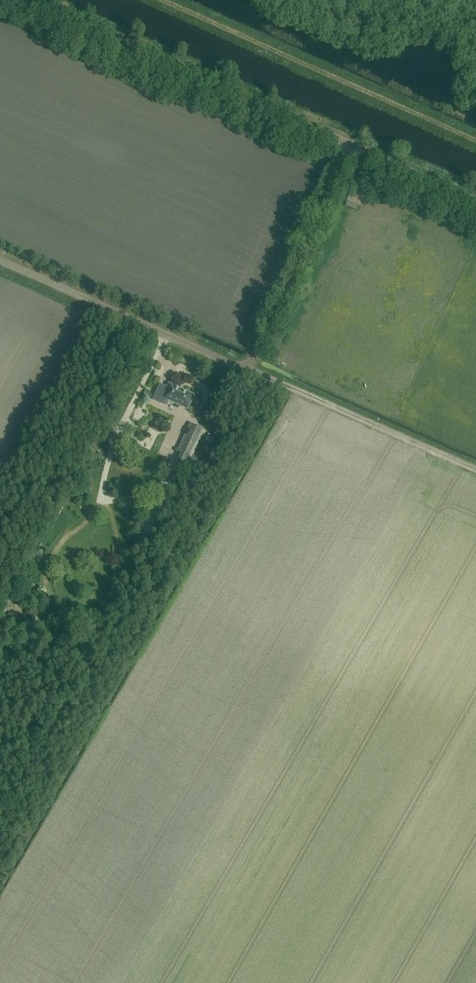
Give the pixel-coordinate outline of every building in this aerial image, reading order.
[(344,197),(356,201),(361,185),(350,181),(344,197)] [(188,409),(194,395),(169,384),(163,398),(156,394),(154,400),(164,404),(166,400),(188,409)] [(143,430),(152,436),(156,429),(147,424),(143,430)] [(204,430),(190,424),(178,451),(192,458),(204,430)] [(139,432),(135,441),(146,446),(150,438),(139,432)] [(85,471),(79,480),(86,484),(92,475),(85,471)] [(67,522),(67,512),(57,512),(57,522),(67,522)] [(85,559),(91,564),(97,556),(91,551),(85,559)] [(26,570),(22,578),(29,581),(32,573),(26,570)] [(50,634),(59,637),(63,628),(55,624),(50,634)] [(3,641),(1,648),(12,650),(13,642),(3,641)]
